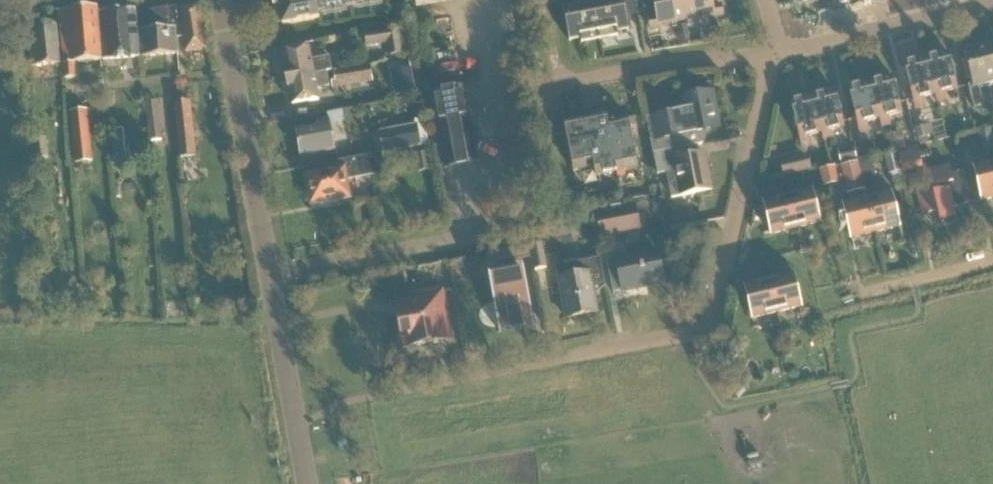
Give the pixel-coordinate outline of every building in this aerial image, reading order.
[(272,6),(282,4),(286,22),(322,15),(320,6),(352,0),(271,0),(272,6)] [(600,40),(592,0),(571,0),(571,2),(563,4),(570,40),(581,38),(582,43),(600,40)] [(600,40),(618,36),(617,31),(629,29),(623,0),(592,0),(600,40)] [(683,0),(671,0),(655,3),(658,17),(649,19),(651,30),(661,28),(660,25),(687,20),(683,0)] [(687,20),(713,15),(714,19),(723,17),(721,6),(713,7),(711,0),(683,0),(687,20)] [(180,8),(169,10),(168,7),(138,11),(141,29),(178,26),(179,38),(185,38),(186,52),(206,49),(200,5),(180,8)] [(102,60),(100,33),(97,6),(59,10),(61,37),(64,63),(66,79),(76,78),(74,63),(102,60)] [(100,11),(102,36),(103,60),(140,57),(138,33),(136,8),(100,11)] [(57,24),(28,27),(32,67),(61,64),(57,24)] [(140,30),(142,57),(179,54),(176,27),(140,30)] [(408,28),(398,30),(366,34),(367,47),(387,44),(389,56),(412,53),(408,28)] [(992,83),(992,63),(988,44),(964,50),(973,85),(969,86),(974,108),(983,106),(979,86),(992,83)] [(287,80),(327,72),(332,71),(330,57),(312,61),(309,48),(283,53),(286,70),(285,70),(287,80)] [(926,59),(935,95),(937,104),(947,102),(944,93),(957,89),(949,54),(926,59)] [(935,95),(926,59),(904,65),(915,110),(924,107),(922,98),(935,95)] [(334,71),(336,82),(332,83),(333,88),(373,81),(370,65),(334,71)] [(411,70),(391,73),(395,97),(415,93),(411,70)] [(330,87),(327,72),(287,80),(288,89),(290,89),(293,105),(319,100),(317,89),(330,87)] [(893,78),(871,83),(880,119),(882,128),(891,126),(889,117),(902,113),(893,78)] [(880,119),(871,83),(849,89),(860,134),(869,131),(867,122),(880,119)] [(479,164),(465,86),(430,93),(445,171),(479,164)] [(813,98),(822,133),(824,142),(833,140),(831,131),(844,128),(835,92),(813,98)] [(689,135),(701,132),(719,129),(712,93),(682,99),(684,113),(647,120),(654,154),(686,148),(691,146),(689,135)] [(822,133),(813,98),(791,103),(802,148),(811,146),(809,136),(822,133)] [(163,140),(158,101),(145,102),(150,142),(163,140)] [(191,102),(174,103),(180,157),(197,156),(191,102)] [(75,164),(93,162),(88,109),(70,111),(75,164)] [(562,112),(551,114),(552,122),(564,120),(562,112)] [(608,122),(606,114),(564,122),(565,128),(566,135),(573,172),(594,168),(596,177),(638,168),(628,118),(608,122)] [(537,117),(525,120),(526,127),(538,125),(537,117)] [(319,127),(296,131),(300,156),(335,150),(329,120),(319,122),(319,127)] [(564,120),(552,122),(554,130),(565,128),(564,122),(564,120)] [(126,123),(110,124),(113,162),(129,160),(126,123)] [(538,125),(526,127),(528,135),(540,133),(538,125)] [(931,127),(915,130),(918,141),(933,137),(931,127)] [(414,128),(381,134),(384,151),(412,145),(417,145),(414,128)] [(565,128),(554,130),(555,137),(566,135),(565,128)] [(992,149),(992,139),(990,128),(977,131),(982,152),(992,149)] [(540,133),(528,135),(529,142),(541,140),(540,133)] [(903,137),(888,141),(890,152),(905,149),(903,137)] [(925,145),(897,152),(902,172),(922,167),(920,159),(928,157),(925,145)] [(704,154),(688,157),(686,148),(654,154),(658,175),(667,174),(669,185),(670,185),(672,197),(680,196),(711,190),(711,189),(704,155),(704,154)] [(854,149),(839,153),(842,165),(857,161),(854,149)] [(869,150),(856,153),(858,161),(871,158),(869,150)] [(901,172),(897,152),(883,155),(888,175),(901,172)] [(427,153),(416,155),(419,172),(430,170),(427,153)] [(330,172),(307,177),(312,205),(349,198),(346,182),(345,177),(381,170),(378,154),(328,164),(330,172)] [(808,155),(780,162),(784,177),(812,170),(808,155)] [(858,161),(858,162),(876,233),(900,227),(891,193),(881,195),(871,158),(858,161)] [(843,204),(851,239),(876,233),(858,162),(840,166),(842,177),(847,195),(848,195),(850,203),(843,204)] [(973,166),(982,201),(992,198),(992,162),(973,166)] [(835,166),(819,170),(823,188),(839,184),(838,178),(842,177),(840,166),(836,167),(835,166)] [(940,224),(955,220),(952,208),(971,204),(963,172),(952,175),(950,167),(927,173),(933,194),(920,197),(924,215),(937,212),(940,224)] [(812,189),(788,195),(796,229),(820,223),(812,189)] [(788,195),(773,199),(771,190),(756,193),(759,205),(764,204),(772,235),(796,229),(788,195)] [(612,211),(597,214),(601,234),(638,226),(640,226),(637,213),(636,206),(634,206),(622,209),(612,211)] [(671,228),(673,238),(691,235),(689,225),(671,228)] [(543,245),(530,248),(534,271),(548,269),(543,245)] [(529,248),(513,250),(515,261),(530,259),(529,248)] [(617,258),(607,260),(614,295),(624,293),(663,286),(656,250),(617,258)] [(600,259),(556,267),(566,319),(598,313),(592,284),(605,282),(600,259)] [(419,270),(407,272),(410,283),(421,281),(419,270)] [(500,333),(535,326),(525,273),(489,280),(500,333)] [(753,320),(777,314),(769,280),(754,283),(752,274),(737,277),(740,290),(745,288),(753,320)] [(793,274),(769,280),(777,314),(802,307),(793,274)] [(408,349),(408,348),(422,345),(422,346),(451,341),(442,292),(394,302),(403,350),(408,349)]
